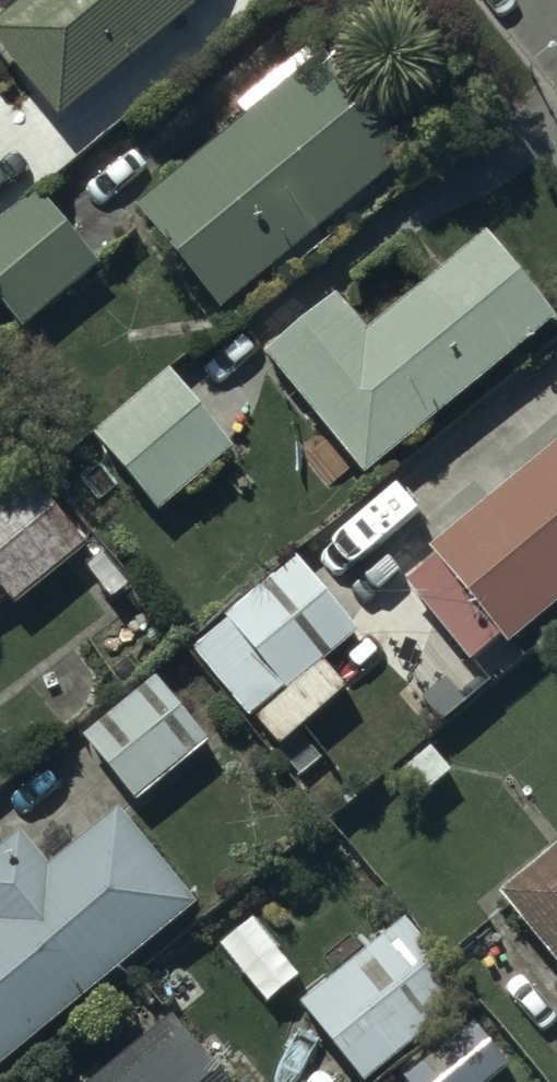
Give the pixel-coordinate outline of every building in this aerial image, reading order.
[(62,129),(203,15),(208,0),(34,0),(0,27),(0,52),(62,129)] [(143,215),(225,316),(416,162),(334,61),(143,215)] [(101,271),(38,194),(0,224),(0,311),(20,336),(101,271)] [(365,481),(435,424),(556,326),(556,323),(489,239),(366,339),(336,302),(266,359),(365,481)] [(240,448),(173,373),(97,440),(164,515),(240,448)] [(435,556),(515,651),(556,616),(556,454),(435,556)] [(0,504),(0,593),(14,610),(86,551),(29,480),(0,504)] [(299,567),(194,655),(252,725),(358,637),(299,567)] [(83,741),(138,807),(210,747),(155,682),(83,741)] [(200,907),(124,816),(51,877),(21,841),(0,858),(0,1074),(200,907)] [(501,898),(556,968),(556,853),(501,898)] [(409,921),(299,1009),(359,1081),(374,1081),(474,1001),(409,921)] [(97,1081),(228,1081),(173,1017),(97,1081)] [(476,1027),(407,1081),(498,1081),(512,1071),(476,1027)]
